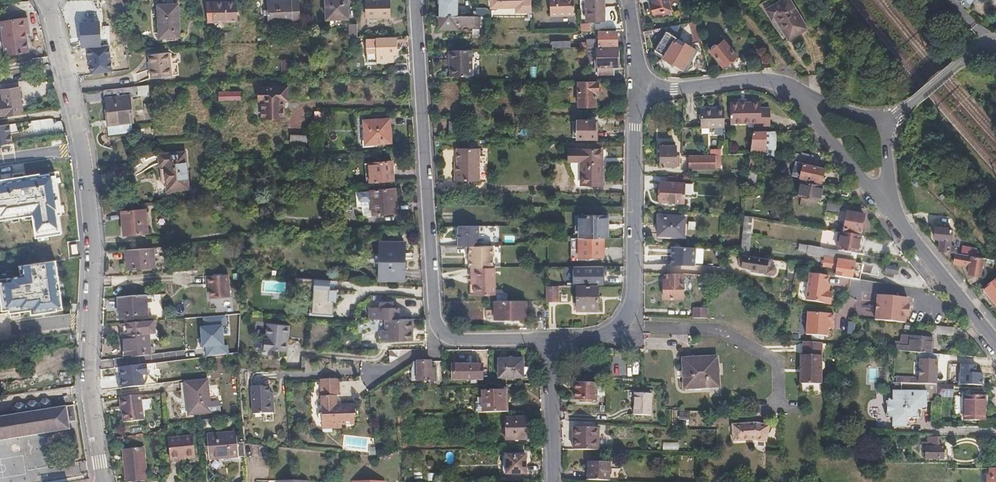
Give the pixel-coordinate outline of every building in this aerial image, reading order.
[(348,0),(327,0),(328,20),(349,19),(348,0)] [(389,0),(371,0),(366,0),(367,18),(389,17),(389,0)] [(457,0),(441,0),(441,16),(457,16),(457,0)] [(531,0),(491,0),(491,18),(532,19),(531,0)] [(550,17),(575,15),(574,0),(550,0),(550,17)] [(603,0),(585,0),(586,15),(603,15),(603,0)] [(667,0),(652,0),(652,1),(649,2),(651,11),(669,8),(667,0)] [(790,0),(782,0),(767,9),(772,19),(776,17),(789,38),(807,28),(790,0)] [(300,22),(299,1),(267,1),(268,23),(300,22)] [(236,22),(236,2),(208,3),(209,23),(236,22)] [(179,38),(177,5),(157,6),(159,39),(166,39),(166,42),(178,41),(178,38),(179,38)] [(456,29),(456,23),(468,23),(468,28),(479,28),(479,17),(457,16),(441,16),(438,16),(438,29),(456,29)] [(22,17),(0,20),(0,26),(4,55),(27,52),(22,17)] [(99,44),(98,22),(80,23),(81,44),(99,44)] [(359,37),(358,31),(358,24),(350,24),(350,37),(359,37)] [(968,32),(961,24),(954,29),(961,38),(968,32)] [(664,54),(676,39),(680,42),(682,40),(669,29),(656,47),(664,54)] [(618,47),(617,31),(598,31),(598,38),(586,39),(586,42),(580,42),(580,48),(597,48),(618,47)] [(393,62),(393,55),(396,55),(396,38),(367,38),(367,62),(393,62)] [(682,67),(696,51),(682,40),(680,42),(676,39),(664,54),(663,55),(672,62),(673,61),(682,67)] [(724,66),(737,55),(724,41),(711,52),(724,66)] [(618,63),(618,47),(597,48),(598,75),(614,75),(614,63),(618,63)] [(471,77),(471,50),(449,51),(450,77),(471,77)] [(169,55),(155,56),(149,56),(150,79),(170,78),(169,55)] [(596,105),(596,93),(598,93),(598,83),(579,84),(579,105),(596,105)] [(22,86),(5,89),(7,99),(0,100),(0,115),(27,111),(22,86)] [(104,121),(105,121),(106,132),(129,130),(128,119),(131,119),(130,98),(148,97),(147,86),(104,89),(106,110),(104,110),(104,121)] [(282,106),(282,101),(287,101),(287,87),(258,88),(258,101),(261,102),(261,117),(282,117),(282,106)] [(240,101),(240,93),(218,93),(219,101),(240,101)] [(770,126),(771,110),(769,109),(761,109),(761,103),(731,103),(732,123),(756,124),(756,126),(770,126)] [(724,127),(724,108),(700,108),(701,127),(724,127)] [(391,141),(390,119),(364,120),(365,143),(391,141)] [(593,140),(593,120),(575,120),(576,140),(593,140)] [(460,137),(461,122),(449,122),(449,137),(460,137)] [(10,123),(0,124),(0,143),(13,141),(10,123)] [(774,156),(774,131),(752,131),(750,150),(755,151),(774,156)] [(306,148),(306,133),(289,132),(289,147),(306,148)] [(677,167),(677,164),(679,164),(680,156),(677,156),(677,147),(660,146),(660,166),(677,167)] [(480,182),(480,150),(457,150),(457,171),(457,182),(480,182)] [(602,186),(603,150),(569,150),(569,162),(581,162),(582,185),(602,186)] [(811,164),(813,156),(792,151),(790,159),(798,161),(804,163),(811,164)] [(188,189),(185,152),(159,155),(160,166),(163,166),(165,191),(188,189)] [(717,166),(717,154),(686,155),(686,170),(712,169),(712,166),(717,166)] [(393,179),(391,160),(368,162),(370,181),(393,179)] [(811,164),(804,163),(798,161),(796,166),(803,168),(800,177),(822,182),(824,168),(811,164)] [(754,188),(756,171),(748,170),(746,186),(754,188)] [(0,180),(0,215),(26,212),(31,235),(56,230),(54,213),(58,212),(50,171),(0,180)] [(688,196),(689,183),(682,183),(682,177),(667,176),(667,182),(660,182),(660,203),(681,203),(681,196),(688,196)] [(818,201),(821,185),(800,180),(797,196),(801,197),(816,200),(818,201)] [(398,209),(396,186),(372,189),(374,212),(398,209)] [(815,207),(816,200),(801,197),(800,204),(815,207)] [(840,212),(841,205),(827,203),(826,209),(840,212)] [(148,233),(146,210),(121,212),(123,234),(148,233)] [(861,234),(864,217),(847,214),(844,231),(861,234)] [(607,239),(607,217),(578,217),(579,239),(603,239),(607,239)] [(683,236),(683,218),(658,217),(658,236),(683,236)] [(478,245),(478,225),(457,225),(457,245),(463,245),(478,245)] [(948,243),(948,227),(932,226),(932,238),(939,238),(939,250),(939,251),(953,252),(953,249),(949,243),(948,243)] [(824,230),(821,245),(833,247),(836,233),(824,230)] [(858,254),(861,236),(841,233),(838,251),(851,253),(858,254)] [(750,255),(752,236),(742,235),(740,254),(750,255)] [(602,258),(603,239),(579,239),(578,239),(578,258),(602,258)] [(405,278),(405,240),(379,240),(379,278),(405,278)] [(858,254),(851,253),(838,251),(800,244),(799,250),(811,252),(811,255),(837,259),(838,257),(857,260),(858,254)] [(478,245),(463,245),(463,254),(465,254),(465,268),(469,268),(492,267),(492,245),(478,245)] [(667,263),(668,245),(658,245),(658,263),(667,263)] [(154,265),(153,247),(125,248),(126,267),(154,265)] [(694,265),(694,248),(671,247),(670,264),(694,265)] [(976,273),(978,255),(970,254),(959,253),(957,253),(956,262),(965,263),(964,272),(976,273)] [(776,267),(775,264),(770,263),(770,260),(743,256),(742,267),(756,269),(756,270),(764,271),(765,273),(773,273),(776,272),(776,267)] [(862,279),(865,264),(841,260),(834,261),(828,260),(827,267),(839,269),(838,275),(862,279)] [(7,312),(8,317),(61,311),(58,261),(18,267),(20,277),(0,280),(0,313),(7,312)] [(603,266),(573,267),(573,286),(576,286),(598,286),(603,286),(603,266)] [(896,275),(897,267),(885,266),(884,273),(896,275)] [(494,294),(494,267),(492,267),(469,268),(469,283),(474,283),(474,294),(494,294)] [(230,295),(228,273),(208,274),(210,297),(230,295)] [(835,292),(829,291),(831,275),(813,273),(809,300),(834,303),(835,292)] [(683,299),(683,275),(664,274),(664,299),(683,299)] [(308,314),(333,315),(335,279),(310,278),(308,314)] [(261,280),(261,293),(288,293),(288,280),(261,280)] [(560,300),(571,300),(572,286),(560,285),(560,300)] [(986,293),(995,305),(995,285),(986,293)] [(557,299),(557,286),(546,286),(546,300),(557,299)] [(598,310),(598,286),(576,286),(576,310),(598,310)] [(147,314),(145,294),(118,296),(120,316),(147,314)] [(906,315),(907,305),(904,305),(905,297),(878,295),(876,320),(903,323),(904,315),(906,315)] [(362,312),(372,313),(384,314),(400,315),(401,305),(395,304),(396,301),(383,300),(383,304),(373,303),(373,309),(362,308),(362,312)] [(526,319),(525,300),(494,301),(494,311),(488,311),(488,319),(526,319)] [(709,318),(709,308),(694,307),(694,317),(709,318)] [(833,331),(833,322),(834,313),(808,311),(807,334),(828,335),(828,331),(833,331)] [(410,338),(411,328),(414,328),(414,317),(400,315),(384,314),(384,325),(378,324),(377,336),(404,338),(410,338)] [(226,317),(200,319),(203,355),(228,353),(226,317)] [(154,333),(154,320),(120,323),(121,336),(123,335),(148,334),(154,333)] [(263,339),(263,342),(263,344),(265,346),(265,347),(288,348),(289,322),(267,321),(267,336),(265,336),(265,337),(263,339)] [(951,335),(952,326),(930,325),(930,333),(951,335)] [(150,353),(148,334),(123,335),(125,355),(150,353)] [(930,353),(931,337),(901,336),(901,341),(894,341),(894,350),(920,352),(930,353)] [(824,368),(825,363),(822,359),(822,342),(803,341),(803,354),(800,354),(799,382),(821,383),(821,370),(824,368)] [(937,384),(938,353),(930,353),(920,352),(919,383),(937,384)] [(974,365),(975,356),(961,355),(960,364),(974,365)] [(718,386),(715,356),(682,358),(685,388),(718,386)] [(523,375),(523,358),(499,358),(499,376),(523,375)] [(436,378),(436,367),(432,367),(431,367),(431,360),(414,359),(413,367),(412,378),(436,378)] [(146,360),(117,363),(119,382),(147,380),(146,360)] [(481,377),(481,363),(452,363),(452,377),(481,377)] [(320,418),(324,421),(324,427),(344,426),(343,423),(356,422),(355,412),(358,412),(357,401),(343,403),(343,400),(337,400),(337,393),(341,393),(340,376),(321,376),(323,410),(319,414),(320,418)] [(211,411),(208,379),(186,382),(190,413),(211,411)] [(595,399),(595,382),(575,382),(574,398),(595,399)] [(936,402),(937,397),(937,384),(919,383),(901,383),(901,390),(893,390),(893,398),(886,398),(886,418),(892,418),(892,427),(909,427),(909,418),(915,418),(918,415),(918,410),(927,410),(927,402),(936,402)] [(953,393),(953,384),(937,384),(937,397),(951,398),(953,393)] [(275,411),(275,399),(271,399),(271,385),(252,386),(254,412),(275,411)] [(503,402),(503,390),(481,390),(481,410),(503,410),(503,402)] [(145,417),(143,392),(123,395),(126,420),(145,417)] [(650,415),(651,393),(634,392),(633,414),(650,415)] [(984,421),(985,396),(965,396),(964,421),(984,421)] [(70,428),(66,406),(0,417),(0,439),(70,428)] [(525,438),(524,416),(504,416),(504,438),(525,438)] [(765,441),(768,426),(752,422),(732,424),(733,441),(752,440),(765,441)] [(596,449),(596,427),(573,427),(572,449),(596,449)] [(246,455),(245,442),(238,441),(238,431),(209,433),(211,458),(246,455)] [(197,454),(195,435),(170,437),(172,459),(187,458),(187,455),(197,454)] [(947,450),(944,450),(944,448),(941,448),(941,438),(929,438),(929,443),(923,443),(923,449),(926,449),(926,458),(944,458),(944,455),(947,455),(947,450)] [(148,479),(145,446),(123,448),(127,481),(148,479)] [(526,473),(526,455),(506,455),(506,473),(526,473)] [(607,479),(607,461),(587,461),(587,479),(607,479)] [(986,481),(987,468),(958,468),(958,481),(986,481)]
